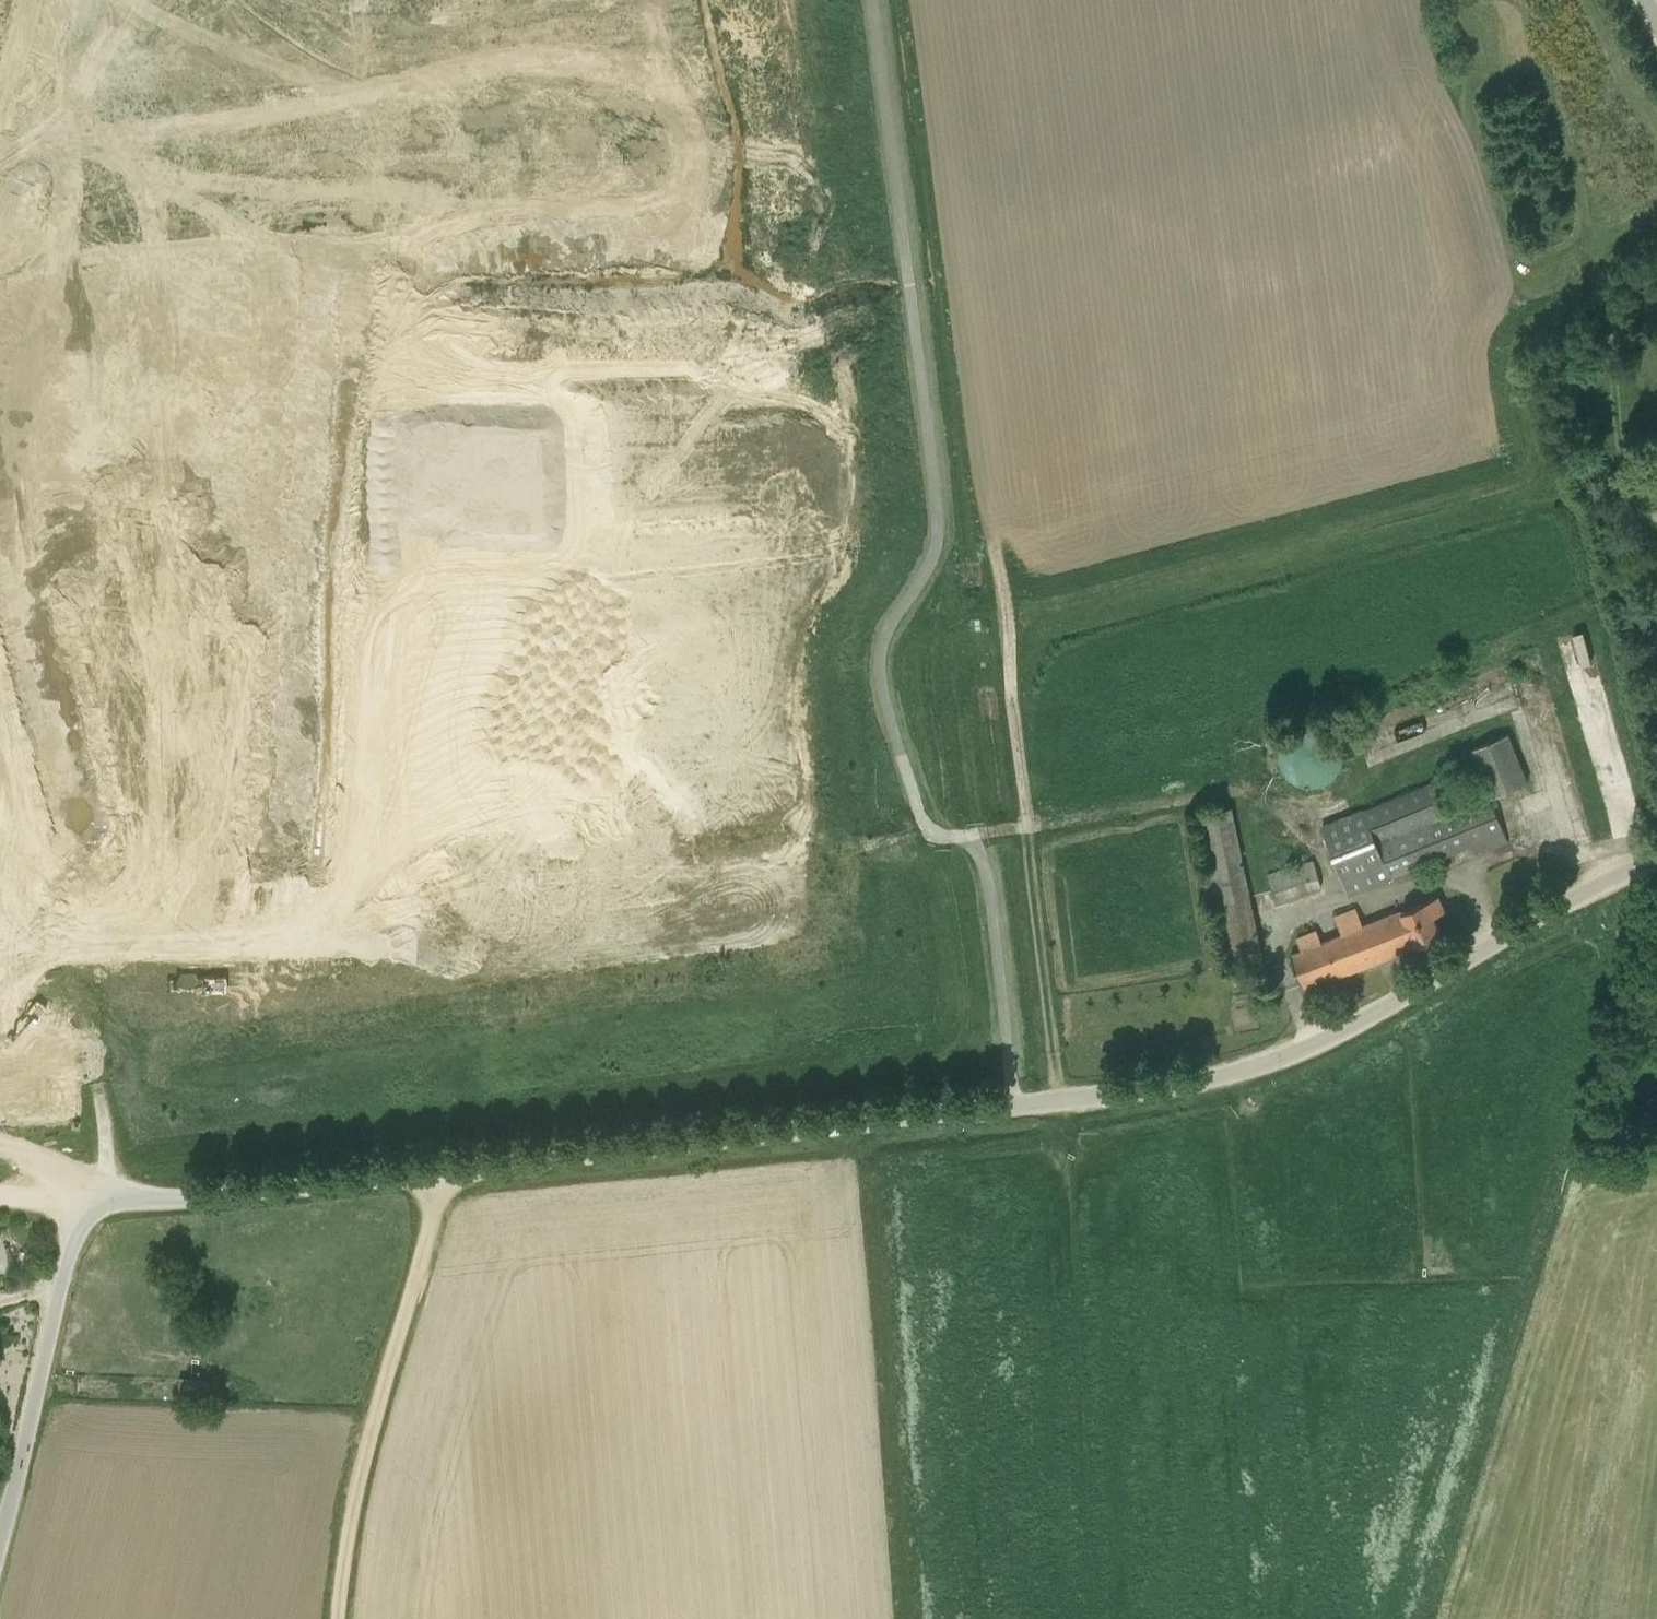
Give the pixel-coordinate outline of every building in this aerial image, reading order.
[(1439,779),(1321,825),(1349,894),(1471,846),(1475,855),(1508,841),(1491,800),(1529,785),(1508,735),(1471,750),(1485,785),(1447,799),(1439,779)] [(1262,940),(1238,810),(1210,815),(1234,945),(1262,940)] [(1314,859),(1268,873),(1275,900),(1322,886),(1314,859)] [(1304,949),(1292,954),(1306,990),(1417,945),(1418,946),(1443,935),(1434,915),(1445,911),(1439,896),(1403,911),(1403,910),(1364,925),(1357,906),(1335,915),(1342,934),(1323,942),(1317,928),(1299,935),(1304,949)]
